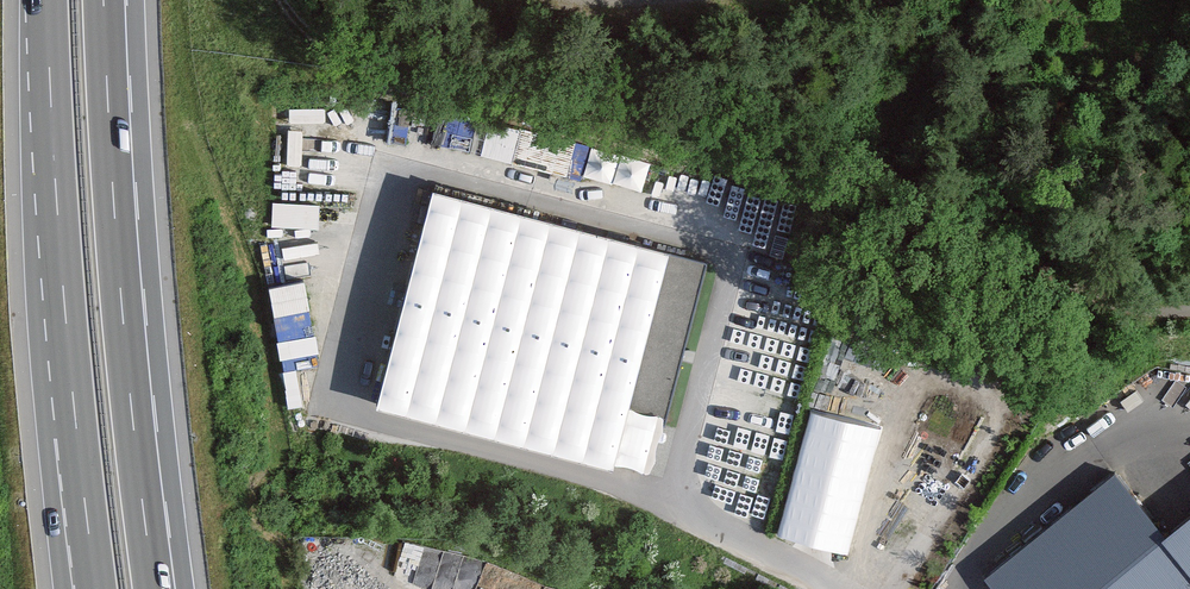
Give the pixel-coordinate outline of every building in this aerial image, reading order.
[(486,153),(517,156),(520,124),(489,121),(486,153)] [(564,162),(566,141),(540,139),(539,159),(564,162)] [(644,186),(651,162),(596,145),(589,170),(644,186)] [(663,422),(705,267),(434,195),(376,412),(611,474),(627,413),(663,422)] [(321,199),(275,198),(274,223),(320,224),(321,199)] [(302,281),(271,289),(283,338),(314,330),(302,281)] [(795,417),(803,383),(786,379),(777,413),(795,417)] [(879,428),(813,411),(780,535),(847,552),(879,428)] [(985,575),(997,588),(1189,588),(1189,515),(1164,536),(1113,472),(985,575)]
